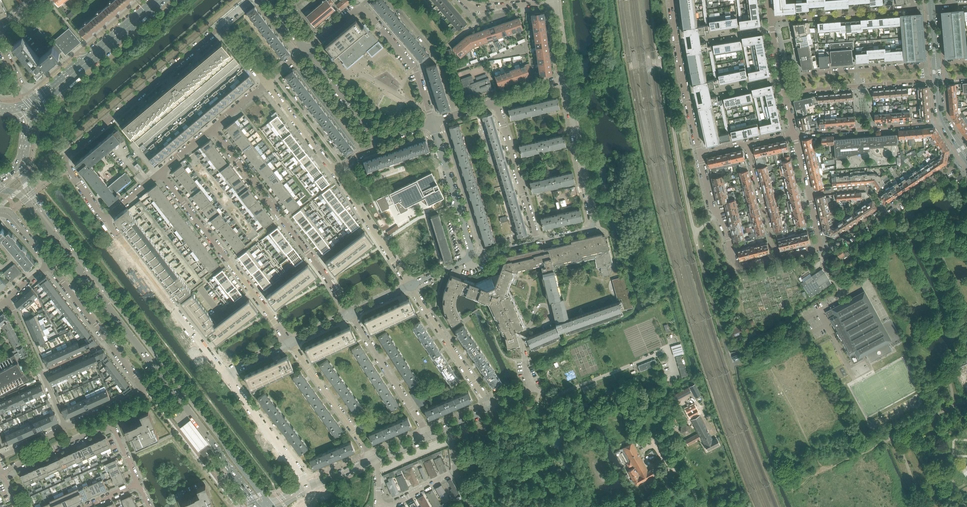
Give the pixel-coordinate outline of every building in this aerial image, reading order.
[(125,5),(121,0),(114,0),(106,7),(113,15),(125,5)] [(332,5),(331,4),(334,2),(333,0),(324,0),(321,3),(319,4),(311,11),(309,9),(304,14),(312,23),(315,27),(335,9),(332,5)] [(350,2),(348,0),(340,0),(340,1),(336,5),(341,10),(350,2)] [(385,1),(384,0),(374,0),(371,2),(373,4),(372,5),(375,8),(376,8),(377,9),(376,10),(381,16),(390,8),(385,1)] [(449,3),(447,0),(443,0),(437,5),(448,17),(455,10),(449,3)] [(706,34),(705,30),(709,29),(708,26),(706,11),(705,0),(702,0),(702,3),(703,11),(704,17),(705,25),(698,26),(697,19),(697,18),(696,12),(695,4),(695,0),(680,0),(682,18),(684,31),(685,35),(691,34),(693,34),(693,36),(699,35),(700,35),(706,34)] [(787,0),(775,0),(776,13),(796,12),(795,10),(795,3),(787,3),(787,0)] [(101,26),(113,15),(106,7),(93,17),(101,26)] [(255,24),(263,18),(259,12),(258,10),(255,7),(248,12),(247,13),(245,14),(246,15),(249,18),(250,17),(255,23),(254,24),(255,24)] [(391,26),(399,18),(390,8),(381,16),(384,20),(386,19),(387,21),(386,22),(389,25),(390,25),(391,26)] [(458,29),(466,22),(455,10),(448,17),(458,29)] [(966,52),(963,14),(963,10),(955,11),(948,12),(948,13),(943,13),(943,16),(942,16),(946,57),(959,56),(966,55),(966,52)] [(544,19),(543,13),(540,14),(539,13),(535,13),(535,14),(531,15),(532,21),(544,19)] [(926,59),(922,17),(922,14),(901,15),(901,18),(904,58),(905,61),(926,59)] [(86,38),(95,30),(101,26),(93,17),(86,23),(79,29),(86,38)] [(263,35),(272,29),(269,25),(268,23),(263,18),(255,24),(255,25),(256,24),(261,31),(264,34),(263,35)] [(409,30),(404,25),(399,18),(391,26),(392,27),(391,28),(394,32),(396,31),(397,33),(396,34),(399,37),(400,36),(400,37),(409,30)] [(522,29),(518,18),(513,20),(517,31),(522,29)] [(756,25),(756,22),(760,21),(759,18),(749,19),(743,20),(740,20),(740,21),(741,28),(756,25)] [(366,50),(375,43),(378,40),(376,38),(370,31),(365,25),(364,26),(363,25),(359,19),(357,21),(356,20),(325,46),(326,47),(329,51),(334,56),(336,54),(347,67),(355,61),(359,58),(363,54),(367,51),(366,50)] [(517,31),(513,20),(508,21),(512,33),(517,31)] [(512,33),(508,21),(503,23),(507,34),(512,33)] [(507,34),(503,23),(498,25),(502,36),(507,34)] [(809,23),(793,24),(796,37),(807,34),(811,33),(809,23)] [(502,36),(498,25),(493,26),(497,38),(502,36)] [(497,38),(493,26),(489,28),(493,39),(497,38)] [(81,42),(79,39),(69,27),(69,28),(65,31),(63,32),(61,34),(58,37),(57,37),(54,40),(53,40),(56,44),(54,46),(53,45),(53,46),(59,53),(62,51),(66,55),(69,52),(70,52),(70,51),(73,48),(73,49),(74,48),(73,48),(77,45),(81,42)] [(493,39),(489,28),(484,30),(488,41),(493,39)] [(271,46),(280,40),(276,34),(276,33),(275,32),(272,29),(263,35),(264,36),(265,35),(272,45),(271,46)] [(419,42),(414,36),(409,30),(400,37),(402,39),(401,40),(404,43),(405,43),(407,44),(406,45),(408,49),(410,48),(411,49),(419,42)] [(488,41),(484,30),(479,31),(483,43),(488,41)] [(483,43),(479,31),(474,33),(478,44),(483,43)] [(478,44),(474,33),(469,35),(467,37),(473,46),(478,44)] [(716,88),(715,84),(718,83),(718,80),(717,79),(715,65),(712,50),(712,49),(711,45),(708,46),(707,42),(701,43),(701,41),(701,37),(700,35),(699,35),(693,36),(693,34),(691,34),(691,38),(692,42),(693,47),(687,48),(687,51),(691,72),(694,86),(695,90),(701,89),(703,89),(703,91),(709,89),(710,89),(716,88)] [(763,42),(763,39),(762,38),(759,39),(758,35),(742,38),(743,44),(743,45),(746,45),(753,44),(753,43),(763,42)] [(39,58),(39,57),(22,37),(14,43),(32,64),(33,64),(36,67),(35,67),(36,69),(37,68),(38,70),(45,65),(46,66),(53,60),(48,54),(47,55),(45,53),(40,58),(40,57),(39,58)] [(473,46),(467,37),(466,38),(465,37),(461,41),(469,50),(473,46)] [(290,53),(289,50),(286,47),(285,45),(280,40),(271,46),(272,47),(273,46),(282,58),(281,59),(282,59),(283,59),(290,53)] [(381,49),(384,47),(378,40),(375,43),(366,50),(367,51),(369,53),(372,56),(380,49),(381,49)] [(469,50),(461,41),(457,44),(465,53),(469,50)] [(853,62),(852,49),(854,49),(853,41),(830,43),(831,63),(853,62)] [(429,54),(424,48),(419,42),(411,49),(412,51),(411,52),(414,55),(415,55),(417,56),(416,57),(418,60),(420,60),(421,61),(429,54)] [(225,58),(230,54),(227,49),(226,48),(222,43),(216,48),(215,49),(210,53),(205,57),(204,58),(199,62),(199,63),(194,67),(193,67),(188,71),(188,72),(183,76),(182,76),(177,81),(174,84),(170,87),(167,90),(162,94),(161,94),(156,98),(155,99),(151,103),(150,103),(145,107),(144,108),(140,112),(139,113),(134,117),(133,117),(129,121),(128,122),(122,127),(126,131),(131,137),(136,133),(137,134),(176,101),(175,100),(186,91),(187,92),(226,59),(225,58)] [(465,53),(457,44),(453,47),(461,57),(465,53)] [(812,55),(810,45),(798,47),(800,57),(812,55)] [(59,53),(53,46),(45,53),(47,55),(48,54),(53,60),(60,54),(59,53)] [(829,51),(819,52),(820,67),(830,67),(830,63),(829,51)] [(818,67),(816,60),(815,54),(812,55),(800,57),(802,69),(818,67)] [(525,65),(520,67),(524,78),(529,76),(528,74),(530,73),(529,63),(525,65)] [(441,79),(439,72),(436,64),(426,68),(426,69),(425,70),(426,74),(428,74),(428,75),(429,76),(427,77),(429,81),(430,81),(430,82),(441,79)] [(524,78),(520,67),(515,69),(519,80),(524,78)] [(765,76),(765,73),(769,72),(768,68),(758,70),(751,71),(748,72),(749,73),(750,79),(765,76)] [(519,80),(515,69),(510,70),(514,82),(519,80)] [(299,78),(298,77),(298,76),(299,75),(296,71),(294,72),(293,70),(289,73),(290,73),(289,73),(289,74),(284,78),(295,93),(300,89),(299,87),(303,83),(302,82),(303,81),(300,77),(299,78)] [(514,82),(510,70),(505,72),(509,83),(514,82)] [(509,83),(505,72),(500,74),(504,85),(509,83)] [(248,73),(243,77),(245,79),(251,86),(255,82),(253,80),(248,73)] [(504,85),(500,74),(495,75),(499,87),(504,85)] [(493,89),(489,78),(474,83),(472,75),(461,79),(466,95),(471,94),(471,93),(473,92),(474,96),(493,89)] [(245,79),(241,82),(246,89),(251,86),(245,79)] [(445,94),(443,86),(441,79),(430,82),(431,84),(430,85),(431,89),(433,89),(433,91),(432,91),(433,95),(434,95),(435,97),(445,94)] [(246,89),(241,82),(240,81),(235,85),(236,86),(242,93),(246,89)] [(309,91),(308,90),(308,89),(309,88),(306,84),(305,85),(303,83),(299,87),(300,89),(295,93),(305,106),(310,102),(309,100),(313,96),(312,95),(313,94),(310,90),(309,91)] [(242,93),(236,86),(232,89),(238,96),(242,93)] [(773,92),(772,88),(769,89),(768,86),(752,89),(753,95),(754,96),(757,96),(762,94),(773,92)] [(238,96),(232,89),(228,93),(234,100),(238,96)] [(722,141),(724,141),(731,139),(729,133),(726,119),(723,104),(723,103),(722,99),(718,100),(717,96),(712,97),(711,95),(711,93),(710,91),(710,89),(709,89),(703,91),(703,89),(701,89),(701,93),(702,97),(703,101),(697,103),(698,106),(705,135),(707,146),(722,142),(722,141)] [(234,100),(228,93),(228,92),(223,96),(224,96),(230,103),(234,100)] [(774,98),(773,92),(762,94),(764,100),(774,98)] [(751,96),(751,93),(745,94),(748,105),(753,104),(751,96)] [(450,109),(445,94),(435,97),(435,99),(434,99),(435,103),(437,103),(437,104),(438,105),(436,106),(438,110),(439,110),(439,112),(443,111),(450,109)] [(806,106),(819,103),(817,95),(794,100),(797,115),(798,115),(807,113),(806,106)] [(230,103),(224,96),(220,100),(226,107),(230,103)] [(319,104),(318,103),(318,102),(319,101),(316,97),(314,98),(313,96),(309,100),(310,102),(305,106),(315,119),(320,115),(318,113),(323,109),(322,108),(323,107),(320,103),(319,104)] [(559,108),(557,98),(540,102),(543,111),(559,108)] [(732,109),(729,98),(724,99),(725,102),(726,110),(732,109)] [(776,104),(774,98),(764,100),(765,106),(776,104)] [(226,107),(220,100),(216,103),(222,110),(226,107)] [(222,110),(216,103),(214,101),(210,105),(212,107),(217,114),(222,110)] [(543,111),(540,102),(524,105),(527,115),(543,111)] [(777,109),(776,104),(765,106),(766,112),(777,109)] [(527,115),(524,105),(508,109),(510,119),(527,115)] [(217,114),(212,107),(208,110),(214,117),(217,114)] [(959,114),(958,112),(958,108),(950,109),(950,115),(953,118),(959,114)] [(214,117),(208,110),(207,109),(203,112),(210,120),(214,117)] [(329,117),(328,116),(328,115),(329,114),(326,110),(324,111),(323,109),(318,113),(320,115),(315,119),(325,132),(330,128),(329,126),(333,122),(332,121),(333,120),(330,116),(329,117)] [(778,115),(777,109),(766,112),(768,118),(778,115)] [(210,120),(203,112),(199,116),(200,117),(200,116),(206,124),(210,120)] [(963,119),(965,117),(962,112),(960,114),(959,114),(953,118),(956,123),(963,119)] [(496,126),(493,117),(492,113),(482,116),(483,120),(486,130),(496,126)] [(257,131),(243,114),(235,121),(238,125),(241,129),(245,134),(248,138),(251,142),(254,146),(258,150),(261,155),(264,159),(267,163),(271,167),(274,171),(277,176),(280,180),(283,184),(287,188),(290,192),(293,197),(296,201),(300,205),(309,199),(257,131)] [(780,121),(778,115),(768,118),(769,123),(769,124),(780,121)] [(811,115),(808,116),(807,116),(799,118),(798,118),(799,124),(813,121),(811,115)] [(206,124),(200,116),(200,117),(196,120),(202,127),(206,124)] [(278,116),(270,122),(274,126),(281,120),(278,116)] [(202,127),(196,120),(195,119),(191,122),(192,123),(198,130),(202,127)] [(966,124),(963,119),(956,123),(959,128),(966,124)] [(281,120),(274,126),(277,130),(284,125),(281,120)] [(229,132),(238,125),(235,121),(226,128),(229,132)] [(777,129),(776,126),(780,125),(780,121),(769,124),(769,123),(763,125),(760,125),(760,126),(762,132),(777,129)] [(810,128),(810,125),(816,123),(815,121),(813,121),(799,124),(800,130),(810,128)] [(339,130),(338,129),(338,128),(339,127),(336,123),(334,124),(333,122),(329,126),(330,128),(325,132),(335,145),(340,141),(338,139),(343,135),(342,134),(343,133),(340,129),(339,130)] [(198,130),(192,123),(188,126),(194,133),(198,130)] [(463,139),(462,136),(459,125),(460,125),(459,124),(459,125),(459,124),(449,127),(451,135),(450,135),(451,137),(452,137),(454,143),(464,140),(464,139),(463,139)] [(232,137),(241,129),(238,125),(229,132),(232,137)] [(284,125),(277,130),(280,135),(288,129),(284,125)] [(188,126),(184,129),(190,136),(194,133),(188,126)] [(501,142),(498,133),(496,126),(486,130),(490,145),(501,142)] [(939,134),(938,132),(935,128),(934,128),(923,129),(923,137),(923,138),(924,144),(926,143),(926,138),(927,138),(927,136),(931,136),(932,138),(939,134)] [(108,186),(99,176),(90,165),(120,140),(121,142),(125,139),(117,129),(114,132),(113,131),(75,164),(79,168),(100,194),(100,195),(101,195),(109,205),(120,196),(117,192),(131,179),(125,172),(108,186)] [(190,136),(184,129),(180,132),(186,140),(190,136)] [(235,141),(245,134),(241,129),(232,137),(235,141)] [(288,129),(280,135),(283,139),(291,133),(288,129)] [(186,140),(180,132),(176,136),(183,143),(186,140)] [(291,133),(283,139),(286,143),(294,137),(291,133)] [(239,145),(248,138),(245,134),(235,141),(239,145)] [(870,148),(884,147),(884,145),(898,144),(897,134),(834,139),(834,145),(835,151),(835,152),(836,159),(870,150),(870,148)] [(943,139),(939,134),(932,138),(933,139),(932,139),(935,144),(943,139)] [(349,142),(348,142),(348,141),(349,140),(346,136),(344,137),(343,135),(338,139),(340,141),(335,145),(344,156),(348,152),(350,151),(350,152),(354,149),(352,147),(353,146),(350,142),(349,142)] [(561,146),(565,145),(563,135),(519,146),(521,155),(526,154),(526,155),(534,153),(533,153),(542,151),(545,151),(545,150),(553,148),(553,149),(561,147),(561,146)] [(183,143),(176,136),(172,139),(179,146),(183,143)] [(294,137),(286,143),(290,147),(297,141),(294,137)] [(242,149),(251,142),(248,138),(239,145),(242,149)] [(814,144),(813,141),(815,140),(815,138),(813,138),(812,138),(804,140),(803,140),(804,146),(814,144)] [(179,146),(172,139),(169,142),(175,150),(179,146)] [(946,144),(943,139),(935,144),(939,149),(946,144)] [(204,151),(213,144),(210,140),(200,147),(204,151)] [(430,151),(427,145),(427,144),(426,140),(424,141),(423,140),(418,141),(419,143),(417,143),(416,142),(412,143),(412,145),(410,145),(414,157),(430,152),(430,151)] [(467,152),(466,148),(464,141),(465,141),(464,140),(454,143),(455,147),(454,147),(455,150),(456,150),(457,155),(468,152),(468,151),(467,152)] [(789,151),(786,140),(784,141),(783,141),(781,141),(781,142),(779,142),(780,147),(782,147),(783,152),(789,151)] [(297,141),(290,147),(293,151),(300,145),(297,141)] [(175,150),(169,142),(165,145),(171,153),(175,150)] [(245,153),(254,146),(251,142),(242,149),(245,153)] [(505,158),(501,142),(490,145),(495,161),(505,158)] [(783,152),(782,147),(780,147),(779,142),(778,142),(776,142),(776,143),(773,143),(776,153),(783,152)] [(776,155),(776,153),(773,143),(771,144),(770,144),(769,144),(768,144),(767,145),(768,150),(767,150),(768,155),(773,154),(774,155),(776,163),(778,163),(777,161),(776,155)] [(207,156),(216,148),(213,144),(204,151),(207,156)] [(815,150),(814,144),(804,146),(806,152),(815,150)] [(948,157),(949,150),(946,144),(939,149),(938,149),(939,155),(940,155),(948,157)] [(171,153),(165,145),(161,149),(167,156),(171,153)] [(300,145),(293,151),(296,155),(303,149),(300,145)] [(414,157),(410,145),(408,146),(407,145),(403,146),(403,148),(401,149),(401,147),(396,149),(396,150),(394,151),(396,157),(399,156),(401,162),(414,157)] [(248,157),(258,150),(254,146),(245,153),(248,157)] [(763,157),(760,146),(754,148),(756,157),(755,157),(756,159),(763,157)] [(210,160),(219,152),(216,148),(207,156),(210,160)] [(167,156),(161,149),(157,152),(163,159),(167,156)] [(303,149),(296,155),(299,159),(306,153),(303,149)] [(252,162),(261,155),(258,150),(248,157),(252,162)] [(401,162),(399,156),(396,157),(394,151),(393,151),(392,150),(388,152),(388,153),(386,154),(385,153),(381,154),(381,156),(379,156),(381,162),(383,161),(385,167),(392,165),(401,162)] [(745,159),(743,150),(736,152),(739,162),(740,162),(741,164),(746,162),(745,159)] [(817,157),(815,150),(806,152),(807,159),(817,157)] [(163,159),(157,152),(153,155),(159,163),(163,159)] [(213,164),(222,157),(219,152),(210,160),(213,164)] [(471,164),(470,160),(467,153),(468,153),(468,152),(457,155),(459,161),(459,162),(460,164),(461,168),(472,165),(472,164),(471,164)] [(739,162),(736,152),(733,152),(731,152),(731,153),(728,153),(729,158),(731,158),(732,163),(739,162)] [(306,153),(299,159),(302,164),(310,158),(306,153)] [(732,163),(731,158),(729,158),(728,153),(727,154),(727,153),(725,154),(722,155),(725,168),(733,166),(732,163)] [(159,163),(153,155),(148,159),(154,167),(159,163)] [(255,166),(264,159),(261,155),(252,162),(255,166)] [(725,168),(722,155),(719,156),(718,155),(717,155),(716,156),(715,156),(716,161),(714,162),(716,167),(716,170),(725,168)] [(946,163),(948,157),(940,155),(939,159),(938,159),(936,156),(935,157),(937,160),(941,167),(946,163)] [(385,167),(383,161),(381,162),(379,156),(378,157),(377,156),(372,157),(372,159),(371,159),(370,158),(365,160),(365,161),(363,162),(365,166),(367,173),(368,173),(385,167)] [(716,167),(714,162),(716,161),(715,156),(713,157),(712,156),(711,157),(710,157),(707,158),(707,159),(708,159),(710,168),(716,167)] [(820,156),(817,157),(807,159),(808,165),(821,162),(820,156)] [(216,168),(225,161),(222,157),(213,164),(216,168)] [(765,166),(763,157),(756,159),(758,168),(765,166)] [(941,167),(937,160),(935,157),(931,160),(937,169),(941,167)] [(310,158),(302,164),(306,168),(313,162),(310,158)] [(510,173),(506,162),(505,158),(495,161),(499,176),(510,173)] [(258,170),(267,163),(264,159),(255,166),(258,170)] [(792,167),(791,160),(785,161),(782,162),(780,163),(781,166),(779,166),(780,168),(784,167),(784,168),(787,167),(788,168),(792,167)] [(937,169),(931,160),(927,162),(933,172),(937,169)] [(219,172),(229,164),(228,164),(225,161),(216,168),(219,172)] [(929,174),(933,172),(927,162),(926,161),(923,164),(924,165),(929,174)] [(313,162),(306,168),(309,172),(316,166),(313,162)] [(822,168),(821,162),(808,165),(810,171),(819,168),(822,168)] [(261,174),(271,167),(267,163),(258,170),(261,174)] [(223,175),(233,168),(229,164),(219,172),(220,172),(221,171),(223,175)] [(929,174),(924,165),(923,164),(919,166),(920,168),(926,177),(929,174)] [(176,176),(185,169),(182,165),(173,172),(176,176)] [(474,176),(471,166),(472,165),(461,168),(462,171),(462,172),(463,174),(465,180),(476,177),(475,176),(474,176)] [(767,170),(773,168),(772,165),(765,166),(758,168),(760,174),(764,172),(764,174),(768,173),(767,170)] [(316,166),(309,172),(312,176),(320,171),(316,166)] [(265,178),(274,171),(271,167),(261,174),(265,178)] [(793,172),(794,172),(793,170),(792,167),(788,168),(787,167),(784,168),(784,167),(780,168),(781,168),(781,169),(780,169),(781,174),(779,174),(779,176),(783,175),(794,173),(793,172)] [(227,179),(236,172),(233,168),(223,175),(227,179)] [(821,175),(819,168),(810,171),(811,177),(821,175)] [(926,177),(920,168),(916,170),(922,179),(926,177)] [(179,180),(188,173),(185,169),(176,176),(179,180)] [(922,179),(916,170),(915,169),(912,172),(912,173),(918,182),(922,179)] [(750,178),(748,170),(740,172),(739,172),(740,175),(741,175),(741,178),(746,177),(746,179),(750,178)] [(268,183),(277,176),(274,171),(265,178),(268,183)] [(320,171),(312,176),(315,181),(323,175),(320,171)] [(230,183),(239,176),(236,172),(227,179),(230,183)] [(431,172),(375,199),(380,209),(381,211),(389,207),(389,205),(394,202),(398,210),(400,213),(408,209),(408,205),(423,198),(426,206),(443,197),(431,172)] [(570,183),(574,182),(572,172),(530,182),(532,192),(537,191),(537,192),(538,191),(539,191),(539,190),(567,184),(568,184),(569,184),(570,184),(570,183)] [(770,179),(768,173),(764,174),(764,172),(760,174),(762,181),(770,179)] [(182,184),(192,177),(188,173),(179,180),(182,184)] [(514,189),(510,173),(499,176),(504,192),(514,189)] [(795,180),(794,176),(794,175),(794,174),(794,173),(783,175),(784,181),(787,180),(787,181),(790,180),(791,181),(795,180)] [(883,180),(887,176),(886,174),(881,177),(881,176),(874,173),(869,173),(869,174),(870,183),(873,185),(874,186),(882,180),(883,180)] [(918,182),(912,173),(909,175),(914,184),(918,182)] [(323,175),(315,181),(319,185),(326,179),(323,175)] [(727,179),(726,175),(718,177),(712,179),(712,181),(713,181),(713,183),(718,182),(718,183),(719,183),(721,183),(721,184),(724,183),(724,180),(727,179)] [(822,181),(821,175),(811,177),(813,183),(822,181)] [(914,184),(909,175),(905,178),(911,186),(914,184)] [(233,187),(242,180),(239,176),(230,183),(233,187)] [(271,187),(280,180),(277,176),(268,183),(271,187)] [(186,188),(195,181),(192,177),(182,184),(186,188)] [(478,189),(477,185),(475,178),(476,178),(476,177),(465,180),(467,186),(466,186),(467,189),(468,189),(469,192),(479,189),(479,188),(478,189)] [(752,182),(750,178),(746,179),(746,177),(741,178),(743,185),(752,182)] [(775,177),(771,179),(770,179),(762,181),(763,186),(767,185),(768,187),(772,186),(771,181),(774,180),(774,181),(776,180),(775,177)] [(911,186),(905,178),(901,180),(907,189),(911,186)] [(326,179),(319,185),(322,189),(329,183),(326,179)] [(236,191),(245,184),(242,180),(233,187),(236,191)] [(274,191),(283,184),(280,180),(271,187),(274,191)] [(797,184),(796,183),(795,180),(791,181),(790,180),(787,181),(787,180),(784,181),(780,182),(781,183),(784,183),(784,182),(786,188),(796,185),(797,184)] [(883,186),(884,185),(883,183),(884,182),(882,180),(874,186),(876,190),(879,188),(883,186)] [(907,189),(901,180),(897,183),(903,191),(907,189)] [(189,192),(198,185),(195,181),(186,188),(189,192)] [(824,187),(822,181),(813,183),(814,189),(815,189),(823,187),(824,187)] [(725,184),(724,184),(724,183),(721,184),(721,183),(719,183),(718,183),(718,182),(713,183),(715,188),(714,189),(715,190),(715,191),(726,188),(727,188),(726,184),(725,184)] [(754,190),(752,182),(743,185),(745,190),(749,189),(750,191),(754,190)] [(903,191),(897,183),(894,185),(899,194),(903,191)] [(151,195),(160,188),(157,184),(148,191),(151,195)] [(239,195),(248,188),(245,184),(236,191),(239,195)] [(278,195),(287,188),(283,184),(274,191),(278,195)] [(192,196),(201,189),(198,185),(189,192),(192,196)] [(773,191),(772,186),(768,187),(767,185),(763,186),(765,193),(773,191)] [(899,194),(894,185),(890,188),(895,197),(899,194)] [(329,187),(322,193),(325,197),(333,191),(329,187)] [(154,200),(163,192),(160,188),(151,195),(154,200)] [(242,199),(251,192),(248,188),(239,195),(242,199)] [(281,199),(290,192),(287,188),(278,195),(281,199)] [(726,189),(726,188),(715,191),(715,192),(715,193),(716,194),(717,198),(721,197),(722,196),(722,195),(723,195),(723,194),(727,194),(726,189)] [(895,197),(890,188),(886,190),(892,199),(895,197)] [(195,200),(204,193),(201,189),(192,196),(195,200)] [(482,201),(479,190),(480,190),(479,189),(469,192),(470,196),(469,196),(470,199),(471,199),(473,205),(483,201),(482,201)] [(519,205),(517,198),(514,189),(504,192),(509,208),(519,205)] [(755,195),(754,190),(750,191),(749,189),(745,190),(746,195),(745,195),(746,198),(755,195)] [(775,198),(774,194),(779,193),(778,190),(773,191),(765,193),(766,198),(771,197),(771,199),(775,198)] [(892,199),(886,190),(884,191),(883,192),(882,193),(888,202),(892,199)] [(209,272),(206,267),(203,263),(199,259),(196,254),(193,250),(190,246),(186,242),(183,238),(180,233),(177,229),(173,225),(170,221),(167,216),(164,212),(160,208),(157,204),(154,200),(151,195),(148,191),(139,198),(140,200),(201,278),(209,272)] [(333,191),(325,197),(328,201),(336,195),(333,191)] [(157,204),(166,197),(163,192),(154,200),(157,204)] [(245,203),(254,196),(251,192),(242,199),(245,203)] [(284,204),(293,197),(290,192),(281,199),(284,204)] [(800,197),(799,196),(799,195),(798,192),(794,193),(793,192),(790,193),(790,192),(787,193),(789,200),(799,198),(800,197)] [(198,204),(207,197),(204,193),(195,200),(198,204)] [(728,201),(727,197),(734,195),(734,193),(732,193),(727,194),(723,194),(723,195),(722,195),(722,196),(721,197),(717,198),(718,204),(725,202),(729,201),(728,201)] [(888,202),(882,193),(881,194),(881,195),(879,197),(884,204),(888,202)] [(336,195),(328,201),(331,205),(339,199),(336,195)] [(757,202),(755,195),(746,198),(741,199),(742,202),(747,200),(748,203),(752,202),(753,203),(757,202)] [(248,207),(258,200),(254,196),(245,203),(248,207)] [(160,208),(170,201),(166,197),(157,204),(160,208)] [(201,208),(210,201),(207,197),(198,204),(201,208)] [(287,208),(296,201),(293,197),(284,204),(287,208)] [(777,204),(775,198),(771,199),(771,197),(766,198),(768,206),(777,204)] [(801,206),(800,201),(800,200),(800,199),(799,198),(789,200),(789,201),(786,201),(788,207),(790,206),(793,205),(793,206),(796,206),(797,207),(801,206)] [(339,199),(331,205),(334,209),(342,203),(339,199)] [(737,208),(735,199),(728,201),(729,201),(725,202),(725,205),(726,205),(726,208),(731,207),(731,208),(732,207),(732,208),(733,208),(737,208)] [(140,200),(129,209),(116,219),(179,300),(191,290),(203,281),(201,278),(140,200)] [(251,211),(261,204),(258,200),(248,207),(251,211)] [(164,212),(173,205),(170,201),(160,208),(164,212)] [(204,212),(213,205),(210,201),(201,208),(204,212)] [(291,212),(300,205),(296,201),(287,208),(291,212)] [(486,213),(485,210),(482,203),(483,202),(483,201),(473,205),(474,211),(475,214),(476,217),(487,214),(487,213),(486,213)] [(872,201),(869,204),(873,211),(877,209),(872,201)] [(759,208),(757,202),(753,203),(752,202),(748,203),(750,210),(759,208)] [(829,208),(828,205),(827,203),(827,202),(825,202),(821,203),(821,202),(817,203),(819,210),(829,208)] [(342,203),(334,209),(338,213),(345,208),(342,203)] [(873,211),(869,204),(868,204),(868,203),(864,206),(869,214),(873,211)] [(255,215),(264,208),(261,204),(251,211),(255,215)] [(779,211),(777,204),(768,206),(770,211),(774,210),(774,212),(779,211)] [(167,216),(176,209),(173,205),(164,212),(167,216)] [(207,216),(216,209),(213,205),(204,212),(207,216)] [(524,220),(519,205),(509,208),(513,223),(524,220)] [(803,210),(802,208),(801,206),(797,207),(796,206),(793,206),(793,205),(790,206),(792,213),(802,211),(802,210),(803,210)] [(869,214),(864,206),(862,207),(862,208),(861,209),(865,216),(869,214)] [(738,212),(738,210),(740,210),(740,207),(737,208),(733,208),(732,208),(732,207),(731,208),(731,207),(726,208),(727,212),(727,213),(727,214),(728,215),(738,212)] [(258,219),(267,212),(264,208),(255,215),(258,219)] [(345,208),(338,213),(341,218),(349,212),(345,208)] [(760,215),(759,208),(750,210),(752,215),(756,214),(756,216),(760,215)] [(830,215),(829,211),(831,211),(830,208),(829,208),(819,210),(820,216),(824,215),(828,215),(830,215)] [(170,221),(179,214),(176,209),(167,216),(170,221)] [(210,220),(220,213),(216,209),(207,216),(210,220)] [(300,209),(293,215),(296,219),(304,213),(300,209)] [(582,219),(580,209),(566,213),(568,222),(575,221),(575,222),(578,221),(577,220),(582,219)] [(865,216),(861,209),(860,209),(858,211),(857,210),(855,212),(856,214),(856,215),(858,217),(857,218),(859,221),(865,217),(865,216)] [(779,214),(779,211),(774,212),(774,210),(770,211),(772,218),(781,216),(783,215),(783,213),(779,214)] [(261,223),(270,216),(267,212),(258,219),(261,223)] [(349,212),(341,218),(345,222),(352,217),(349,212)] [(743,217),(742,215),(739,216),(738,212),(728,215),(728,216),(728,218),(729,218),(730,222),(734,221),(735,220),(736,219),(740,218),(743,217)] [(859,221),(857,218),(858,217),(856,215),(856,214),(855,212),(854,212),(851,214),(852,215),(849,217),(854,224),(859,221)] [(214,224),(223,217),(220,213),(210,220),(214,224)] [(304,213),(296,219),(299,223),(307,217),(304,213)] [(438,213),(427,217),(439,254),(441,261),(444,259),(445,262),(452,259),(439,215),(438,213)] [(568,222),(566,213),(554,215),(557,225),(561,224),(561,225),(564,224),(564,223),(568,222)] [(173,225),(183,218),(179,214),(170,221),(173,225)] [(490,226),(488,222),(486,215),(487,215),(487,214),(476,217),(477,221),(478,224),(478,223),(480,229),(491,226),(490,225),(490,226)] [(762,220),(760,215),(756,216),(756,214),(752,215),(749,216),(751,221),(748,222),(748,224),(749,224),(762,220)] [(557,225),(554,215),(541,218),(543,228),(547,227),(548,228),(550,227),(550,226),(557,225)] [(832,221),(831,218),(830,215),(828,215),(824,215),(820,216),(822,223),(829,221),(832,221)] [(264,228),(273,221),(270,216),(261,223),(264,228)] [(782,223),(781,219),(782,219),(781,216),(772,218),(773,224),(777,223),(778,225),(782,223)] [(217,228),(227,221),(227,220),(226,221),(223,217),(214,224),(217,228)] [(307,217),(299,223),(302,227),(310,221),(307,217)] [(352,217),(345,222),(348,227),(356,221),(352,217)] [(854,224),(849,217),(847,218),(846,217),(844,219),(846,221),(845,222),(847,224),(846,225),(849,228),(854,224)] [(177,229),(186,222),(183,218),(173,225),(177,229)] [(742,225),(740,218),(736,219),(735,220),(734,221),(730,222),(730,225),(730,226),(730,227),(731,228),(742,225)] [(799,225),(805,223),(804,218),(800,219),(799,218),(796,219),(796,218),(793,218),(795,226),(796,226),(800,225),(799,225)] [(849,228),(846,225),(847,224),(845,222),(846,221),(844,219),(840,221),(841,222),(838,224),(839,225),(843,231),(849,228)] [(528,234),(525,224),(524,220),(513,223),(516,233),(517,237),(528,234)] [(764,228),(762,220),(749,224),(750,229),(752,229),(752,228),(752,229),(752,227),(754,226),(755,228),(759,227),(760,229),(764,228)] [(221,232),(230,225),(227,221),(217,228),(217,229),(218,228),(221,232)] [(310,221),(302,227),(305,231),(313,225),(310,221)] [(356,221),(348,227),(352,232),(359,226),(356,221)] [(830,235),(832,228),(833,226),(832,225),(831,227),(830,227),(830,225),(832,224),(832,221),(829,221),(822,223),(824,233),(830,235)] [(180,233),(189,226),(186,222),(177,229),(180,233)] [(19,243),(9,230),(8,231),(2,223),(0,224),(0,235),(1,237),(23,264),(26,268),(34,261),(19,243)] [(783,227),(782,223),(778,225),(777,223),(773,224),(775,231),(785,228),(785,226),(783,227)] [(224,236),(233,229),(230,225),(221,232),(224,236)] [(313,225),(305,231),(309,235),(309,236),(317,230),(313,225)] [(743,234),(742,226),(742,225),(731,228),(731,229),(731,231),(732,231),(733,234),(737,233),(738,233),(738,234),(739,234),(740,234),(743,234)] [(843,231),(839,225),(834,229),(832,228),(830,235),(835,237),(843,231)] [(183,238),(192,230),(189,226),(180,233),(183,238)] [(494,240),(493,237),(490,227),(491,227),(491,226),(480,229),(482,235),(481,235),(481,236),(482,238),(483,238),(485,244),(494,241),(495,241),(495,240),(494,240)] [(277,227),(270,233),(273,237),(281,231),(277,227)] [(765,233),(764,228),(760,229),(759,227),(755,228),(756,232),(753,233),(752,229),(750,229),(750,230),(750,231),(750,232),(751,232),(751,234),(752,237),(755,236),(757,236),(765,233)] [(791,248),(788,236),(787,233),(786,228),(785,228),(775,231),(776,234),(782,233),(784,234),(785,237),(778,239),(778,240),(781,250),(791,248)] [(227,240),(236,233),(233,229),(224,236),(227,240)] [(186,242),(196,235),(192,230),(183,238),(186,242)] [(317,230),(309,236),(312,239),(312,240),(320,234),(317,230)] [(281,231),(273,237),(276,241),(284,235),(281,231)] [(364,231),(326,262),(334,273),(373,243),(364,231)] [(810,243),(808,232),(798,234),(800,245),(810,243)] [(230,244),(239,237),(236,233),(227,240),(230,244)] [(525,326),(507,288),(509,283),(514,271),(513,270),(540,263),(542,272),(540,273),(541,276),(543,276),(543,278),(545,289),(547,297),(548,297),(549,302),(551,302),(560,299),(559,294),(560,294),(558,285),(555,275),(554,275),(554,274),(558,273),(557,267),(595,258),(597,268),(601,267),(602,271),(603,272),(604,273),(605,273),(606,273),(607,273),(608,272),(609,271),(610,270),(610,269),(609,267),(609,266),(613,265),(607,238),(605,239),(604,235),(602,235),(601,233),(551,245),(552,247),(546,248),(544,249),(544,248),(543,247),(542,247),(540,248),(506,256),(506,259),(504,260),(502,260),(501,261),(501,263),(500,264),(500,265),(501,267),(499,272),(475,283),(467,279),(465,279),(464,280),(454,276),(450,275),(445,288),(444,292),(443,296),(442,299),(442,303),(443,307),(444,310),(445,314),(446,317),(448,320),(450,324),(452,323),(453,325),(461,320),(462,320),(463,319),(462,319),(460,315),(459,313),(457,311),(456,308),(456,305),(455,302),(455,299),(456,296),(457,292),(476,299),(478,299),(488,303),(502,334),(503,333),(504,335),(507,348),(519,346),(517,338),(520,331),(521,328),(525,326)] [(745,239),(743,234),(740,234),(739,234),(738,234),(738,233),(737,233),(733,234),(734,241),(736,241),(745,239)] [(320,234),(312,240),(315,243),(316,245),(323,239),(320,234)] [(800,245),(798,234),(788,236),(791,248),(800,245)] [(190,246),(199,239),(196,235),(186,242),(190,246)] [(284,235),(276,241),(279,245),(287,239),(284,235)] [(233,248),(242,241),(239,237),(230,244),(233,248)] [(193,250),(202,243),(199,239),(190,246),(193,250)] [(287,239),(279,245),(282,249),(290,243),(287,239)] [(323,239),(316,245),(318,248),(319,249),(327,244),(323,239)] [(237,252),(246,245),(242,241),(233,248),(237,252)] [(770,253),(768,243),(767,242),(757,244),(760,255),(770,253)] [(196,254),(205,247),(202,243),(193,250),(196,254)] [(290,243),(282,249),(286,253),(293,247),(290,243)] [(327,244),(319,249),(323,254),(330,248),(327,244)] [(760,255),(757,244),(747,246),(750,258),(760,255)] [(750,258),(747,246),(738,249),(740,260),(750,258)] [(199,259),(209,251),(205,247),(196,254),(199,259)] [(293,247),(286,253),(289,257),(296,251),(293,247)] [(841,259),(849,254),(848,252),(844,254),(842,249),(836,252),(840,257),(841,259)] [(203,263),(212,256),(209,251),(199,259),(203,263)] [(246,251),(238,257),(242,261),(249,255),(246,251)] [(296,251),(289,257),(292,261),(299,255),(296,251)] [(862,264),(854,251),(853,252),(858,262),(856,264),(855,263),(854,264),(855,265),(856,267),(862,264)] [(249,255),(242,261),(245,265),(252,259),(249,255)] [(299,255),(292,261),(295,266),(303,260),(299,255)] [(206,267),(215,260),(212,256),(203,263),(206,267)] [(252,259),(245,265),(248,269),(256,264),(252,259)] [(209,272),(219,264),(215,260),(206,267),(209,272)] [(11,281),(21,272),(14,264),(3,273),(11,281)] [(256,264),(248,269),(251,273),(259,267),(256,264)] [(268,295),(266,296),(275,307),(317,275),(308,264),(307,265),(299,271),(288,279),(275,289),(268,295)] [(259,267),(251,273),(254,277),(262,271),(259,267)] [(222,269),(215,275),(218,279),(226,273),(222,269)] [(802,283),(801,283),(811,297),(831,283),(822,269),(802,283)] [(262,271),(254,277),(257,281),(265,276),(262,271)] [(226,273),(218,279),(221,283),(229,277),(226,273)] [(42,286),(49,280),(46,276),(39,281),(39,282),(42,286)] [(265,276),(257,281),(260,285),(268,280),(265,276)] [(633,307),(625,276),(622,276),(622,278),(621,279),(620,278),(613,280),(618,299),(622,298),(625,309),(630,307),(630,308),(633,307)] [(229,277),(221,283),(225,287),(232,282),(229,277)] [(45,290),(53,284),(49,280),(42,286),(45,290)] [(268,280),(260,285),(264,290),(272,284),(268,280)] [(232,282),(225,287),(228,291),(235,286),(232,282)] [(49,294),(56,289),(53,284),(45,290),(49,294)] [(235,286),(228,291),(231,296),(239,290),(235,286)] [(37,296),(31,289),(27,292),(33,299),(37,296)] [(52,299),(59,293),(56,289),(49,294),(52,299)] [(239,290),(231,296),(235,301),(242,295),(239,290)] [(831,309),(826,312),(832,324),(837,333),(843,345),(844,345),(845,348),(851,359),(854,364),(864,358),(862,356),(865,354),(887,342),(891,341),(882,324),(869,301),(864,291),(853,297),(838,305),(831,308),(831,309)] [(33,299),(27,292),(23,296),(29,303),(33,299)] [(192,292),(181,301),(206,333),(208,332),(217,325),(217,324),(212,318),(208,313),(196,297),(192,292)] [(55,303),(63,297),(59,293),(52,299),(55,303)] [(29,303),(23,296),(19,299),(25,306),(24,307),(26,308),(30,305),(29,303)] [(59,307),(66,302),(63,297),(55,303),(59,307)] [(25,306),(19,299),(14,303),(20,310),(21,309),(24,307),(25,306)] [(217,325),(208,332),(216,342),(258,310),(249,299),(217,324),(217,325)] [(409,299),(364,320),(370,332),(415,311),(409,299)] [(566,333),(589,325),(603,320),(604,321),(606,321),(608,320),(608,318),(623,313),(619,302),(568,319),(567,316),(568,316),(564,303),(564,301),(563,299),(560,299),(551,302),(556,324),(555,324),(556,326),(543,332),(529,338),(526,339),(531,350),(559,338),(558,337),(560,336),(558,332),(565,330),(566,333)] [(62,311),(69,306),(66,302),(59,307),(62,311)] [(65,316),(72,310),(69,306),(62,311),(65,316)] [(68,320),(76,314),(72,310),(65,316),(68,320)] [(2,326),(15,349),(0,357),(0,361),(14,353),(18,361),(22,359),(21,358),(22,357),(28,355),(23,344),(22,345),(21,343),(15,332),(14,331),(14,330),(13,328),(8,320),(9,319),(3,313),(0,315),(0,327),(2,326)] [(72,324),(79,319),(76,314),(68,320),(72,324)] [(38,320),(36,315),(26,320),(28,325),(36,321),(38,320)] [(75,329),(82,323),(79,319),(72,324),(75,329)] [(39,326),(36,321),(28,325),(30,330),(39,326)] [(428,333),(426,330),(425,330),(426,329),(425,327),(424,328),(420,322),(413,327),(420,338),(428,333)] [(78,333),(86,327),(82,323),(75,329),(78,333)] [(41,331),(39,326),(30,330),(32,335),(41,331)] [(350,326),(305,347),(311,360),(356,339),(350,326)] [(473,339),(468,332),(464,326),(456,331),(458,333),(457,334),(459,336),(458,337),(459,339),(460,338),(464,345),(473,339)] [(85,334),(89,332),(86,327),(78,333),(82,337),(85,335),(85,334)] [(737,328),(730,330),(733,337),(740,334),(738,329),(737,327),(737,328)] [(43,336),(41,331),(32,335),(35,340),(43,336)] [(98,343),(89,332),(85,334),(85,335),(90,341),(93,345),(98,343)] [(395,346),(394,344),(386,332),(379,337),(387,351),(395,346)] [(428,350),(435,345),(433,341),(434,341),(433,340),(432,339),(428,333),(420,338),(428,350)] [(45,341),(43,336),(35,340),(37,345),(45,341)] [(482,353),(477,346),(473,339),(464,345),(468,350),(467,350),(468,352),(469,352),(473,359),(482,353)] [(81,350),(93,345),(90,341),(79,346),(81,350)] [(79,346),(77,342),(72,344),(76,353),(81,350),(79,346)] [(76,353),(72,344),(67,346),(71,355),(76,353)] [(680,344),(671,347),(674,356),(683,353),(680,344)] [(367,356),(360,345),(352,350),(360,361),(367,356)] [(443,356),(441,353),(441,352),(440,350),(439,350),(435,345),(428,350),(435,361),(443,356)] [(71,355),(67,346),(63,349),(66,357),(71,355)] [(402,358),(401,356),(395,346),(387,351),(395,363),(402,358)] [(66,357),(63,349),(58,351),(61,359),(66,357)] [(61,359),(58,351),(53,353),(56,361),(61,359)] [(102,358),(104,351),(92,356),(94,361),(95,361),(102,358)] [(112,361),(104,351),(102,358),(107,364),(107,365),(112,361)] [(4,393),(18,385),(19,385),(20,385),(24,382),(29,380),(23,370),(24,369),(24,368),(24,367),(24,366),(23,365),(22,364),(21,363),(20,363),(18,361),(14,353),(0,361),(0,395),(4,393)] [(56,361),(53,353),(48,355),(52,364),(56,361)] [(491,367),(482,353),(473,359),(477,363),(476,364),(477,365),(477,366),(478,366),(483,372),(491,367)] [(52,364),(48,355),(43,358),(46,366),(52,364)] [(94,361),(92,356),(87,358),(91,367),(96,364),(95,361),(94,361)] [(287,356),(245,376),(251,388),(293,368),(287,356)] [(367,373),(375,368),(367,356),(360,361),(367,373)] [(447,362),(443,356),(435,361),(443,372),(451,367),(448,364),(449,364),(448,362),(447,361),(447,362)] [(91,367),(87,358),(82,361),(86,369),(91,367)] [(410,369),(408,367),(402,358),(395,363),(402,374),(404,373),(410,369)] [(687,375),(684,363),(683,364),(681,358),(676,360),(681,377),(687,375)] [(643,370),(655,366),(652,359),(640,364),(643,370)] [(951,366),(953,370),(966,364),(966,359),(951,366)] [(337,374),(331,366),(327,360),(320,365),(330,379),(337,374)] [(86,369),(82,361),(77,363),(81,371),(86,369)] [(108,371),(115,365),(112,361),(107,365),(107,364),(104,367),(108,371)] [(81,371),(77,363),(72,365),(76,373),(81,371)] [(76,373),(72,365),(67,367),(71,376),(76,373)] [(111,375),(118,370),(115,365),(108,371),(111,375)] [(71,376),(67,367),(63,369),(66,378),(71,376)] [(458,379),(456,376),(456,375),(457,375),(455,373),(454,373),(451,367),(443,372),(451,384),(458,379)] [(500,380),(491,367),(483,372),(486,377),(485,377),(486,380),(487,379),(490,384),(491,383),(493,385),(500,380)] [(374,384),(382,380),(375,368),(367,373),(374,384)] [(66,378),(63,369),(58,372),(61,380),(66,378)] [(418,381),(416,379),(410,369),(404,373),(402,374),(410,386),(418,381)] [(114,379),(122,374),(118,370),(111,375),(114,379)] [(61,380),(58,372),(53,374),(56,382),(61,380)] [(309,384),(305,378),(301,373),(293,378),(301,389),(309,384)] [(56,382),(53,374),(48,376),(49,380),(51,385),(56,382)] [(118,384),(125,378),(122,374),(114,379),(118,384)] [(345,385),(339,376),(337,374),(330,379),(338,390),(345,385)] [(121,388),(128,382),(125,378),(118,384),(121,388)] [(389,391),(382,380),(374,384),(382,396),(389,391)] [(124,393),(132,387),(128,382),(121,388),(124,392),(124,393)] [(598,388),(596,382),(582,388),(584,394),(598,388)] [(694,383),(689,386),(696,398),(701,396),(694,383)] [(41,384),(36,387),(40,395),(45,393),(41,384)] [(317,395),(309,384),(301,389),(309,400),(317,395)] [(353,396),(351,393),(345,385),(338,390),(346,401),(353,396)] [(40,395),(36,387),(31,389),(35,397),(40,395)] [(688,387),(674,395),(676,400),(691,392),(690,391),(688,387)] [(35,397),(31,389),(26,391),(30,399),(35,397)] [(110,398),(106,390),(101,392),(105,400),(110,398)] [(30,399),(26,391),(21,393),(25,402),(30,399)] [(398,405),(395,399),(389,391),(382,396),(391,410),(398,405)] [(105,400),(101,392),(96,394),(100,402),(105,400)] [(465,403),(472,400),(468,392),(453,399),(456,407),(463,404),(463,405),(465,404),(465,403)] [(25,402),(21,393),(16,395),(20,404),(25,402)] [(267,409),(274,404),(265,393),(258,398),(261,402),(260,402),(262,404),(267,409)] [(100,402),(96,394),(91,396),(95,405),(100,402)] [(20,404),(16,395),(11,398),(15,406),(20,404)] [(325,406),(317,395),(309,400),(317,411),(325,406)] [(95,405),(91,396),(86,398),(90,407),(95,405)] [(361,407),(355,398),(353,396),(346,401),(354,412),(361,407)] [(15,406),(11,398),(6,400),(10,408),(15,406)] [(90,407),(86,398),(81,401),(85,409),(90,407)] [(456,407),(453,399),(438,405),(441,413),(448,410),(448,411),(450,410),(450,409),(456,407)] [(10,408),(6,400),(1,402),(5,410),(10,408)] [(85,409),(81,401),(77,403),(80,411),(85,409)] [(80,411),(77,403),(72,405),(75,414),(80,411)] [(282,415),(280,412),(274,404),(267,409),(269,413),(268,413),(270,415),(271,415),(275,420),(282,415)] [(75,414),(72,405),(67,407),(70,416),(75,414)] [(441,413),(438,405),(425,410),(428,419),(432,417),(433,418),(434,417),(435,417),(435,416),(441,413)] [(333,417),(329,412),(325,406),(317,411),(326,423),(333,417)] [(70,416),(67,407),(62,409),(62,410),(65,418),(70,416)] [(696,408),(687,412),(688,414),(690,417),(698,412),(696,408)] [(153,425),(155,424),(148,410),(140,414),(143,420),(138,422),(138,423),(130,426),(125,428),(128,436),(130,435),(136,448),(159,437),(153,425)] [(59,421),(55,413),(50,415),(53,423),(59,421)] [(53,423),(50,415),(45,417),(49,425),(53,423)] [(283,431),(290,426),(282,415),(275,420),(277,424),(278,426),(279,426),(283,431)] [(713,440),(712,438),(699,416),(691,420),(698,433),(707,450),(719,444),(716,438),(713,440)] [(49,425),(45,417),(40,419),(44,428),(49,425)] [(343,431),(337,423),(333,417),(326,423),(335,436),(343,431)] [(411,426),(407,418),(395,423),(398,432),(402,430),(402,431),(403,430),(405,430),(404,429),(411,426)] [(44,428),(40,419),(35,422),(39,430),(44,428)] [(191,420),(181,428),(199,451),(209,443),(191,420)] [(39,430),(35,422),(30,424),(34,432),(39,430)] [(398,432),(395,423),(382,429),(385,437),(389,435),(390,436),(392,435),(392,434),(398,432)] [(34,432),(30,424),(25,426),(29,434),(34,432)] [(29,434),(25,426),(20,428),(24,437),(29,434)] [(299,437),(297,434),(290,426),(283,431),(286,434),(285,435),(287,437),(287,436),(292,442),(299,437)] [(24,437),(20,428),(15,430),(19,439),(24,437)] [(385,437),(382,429),(369,434),(373,443),(377,441),(377,442),(378,441),(379,441),(379,440),(385,437)] [(19,439),(15,430),(10,433),(14,441),(19,439)] [(14,441),(10,433),(5,435),(7,439),(9,443),(14,441)] [(697,433),(685,440),(688,445),(696,441),(695,440),(699,438),(697,433)] [(0,436),(0,437),(0,446),(6,444),(6,445),(9,443),(7,439),(3,441),(0,436)] [(110,447),(107,440),(106,437),(103,438),(100,439),(105,449),(110,447)] [(307,447),(305,445),(299,437),(292,442),(294,445),(294,446),(295,447),(295,448),(296,447),(300,453),(307,447)] [(105,449),(100,439),(100,440),(99,440),(96,441),(100,452),(105,449)] [(100,452),(96,441),(95,441),(96,442),(94,442),(91,443),(96,454),(100,452)] [(354,450),(351,442),(338,448),(341,456),(345,454),(346,455),(348,454),(348,453),(354,450)] [(96,454),(91,443),(91,444),(89,444),(86,445),(91,456),(96,454)] [(624,447),(631,460),(626,463),(629,467),(633,465),(634,467),(628,470),(636,485),(654,475),(652,469),(648,471),(632,443),(624,447)] [(91,456),(86,445),(86,446),(85,447),(85,446),(82,447),(87,458),(91,456)] [(215,454),(211,449),(210,448),(208,447),(207,446),(205,445),(203,445),(201,446),(199,446),(197,447),(197,448),(207,460),(215,454)] [(622,446),(622,447),(619,448),(627,461),(630,460),(622,446)] [(87,458),(82,447),(79,449),(78,450),(77,449),(77,450),(82,460),(87,458)] [(341,456),(338,448),(325,453),(329,461),(333,460),(335,459),(341,456)] [(82,460),(77,450),(74,451),(75,451),(73,452),(77,462),(82,460)] [(77,462),(73,452),(70,453),(68,454),(73,464),(77,462)] [(329,461),(325,453),(310,460),(313,468),(320,465),(320,466),(323,465),(322,464),(329,461)] [(73,464),(68,454),(65,455),(64,456),(63,456),(68,466),(73,464)] [(68,466),(63,456),(60,457),(61,457),(59,458),(63,468),(68,466)] [(440,473),(448,469),(442,456),(434,460),(440,473)] [(63,468),(59,458),(56,459),(56,460),(54,460),(59,470),(63,468)] [(119,467),(117,462),(118,462),(117,459),(106,464),(107,465),(109,470),(109,471),(120,466),(119,467)] [(59,470),(54,460),(51,461),(51,462),(49,462),(54,472),(59,470)] [(54,472),(49,462),(46,463),(46,464),(45,464),(49,475),(54,472)] [(438,475),(432,462),(425,465),(431,478),(438,475)] [(405,470),(411,467),(412,468),(413,467),(413,466),(413,465),(412,463),(410,464),(408,465),(402,467),(403,469),(405,473),(406,472),(405,470)] [(49,475),(45,464),(42,466),(40,467),(45,477),(49,475)] [(122,473),(120,469),(121,469),(120,466),(109,471),(110,472),(112,477),(112,478),(123,473),(122,473)] [(429,478),(424,466),(419,468),(425,480),(429,478)] [(45,477),(40,467),(38,468),(38,467),(35,468),(40,479),(45,477)] [(407,478),(405,473),(403,469),(402,467),(400,468),(398,469),(392,471),(393,473),(394,474),(401,471),(404,480),(407,478)] [(40,479),(35,468),(35,469),(33,470),(33,469),(31,470),(35,481),(40,479)] [(413,486),(419,483),(413,469),(406,472),(405,473),(407,478),(409,477),(413,486)] [(35,481),(31,470),(30,471),(29,472),(29,471),(26,473),(31,483),(35,481)] [(31,483),(26,473),(23,474),(21,475),(22,478),(23,478),(26,485),(31,483)] [(125,481),(123,476),(124,476),(123,473),(112,478),(113,479),(115,484),(115,485),(125,481)] [(408,488),(401,474),(396,476),(402,491),(408,488)] [(392,486),(396,495),(400,492),(394,477),(389,479),(389,481),(386,482),(388,488),(392,486)] [(107,490),(102,479),(97,481),(102,491),(104,491),(107,490)] [(459,493),(451,479),(448,481),(452,488),(450,489),(454,496),(459,493)] [(102,491),(97,481),(93,483),(98,494),(100,492),(102,491)] [(98,494),(93,483),(88,485),(93,496),(95,495),(98,494)] [(212,498),(205,484),(197,488),(200,494),(195,496),(195,497),(187,501),(187,500),(182,502),(184,506),(214,506),(210,499),(212,498)] [(450,499),(442,484),(438,487),(446,501),(450,499)] [(93,496),(88,485),(83,487),(88,498),(91,497),(91,496),(93,496)] [(88,498),(83,487),(79,490),(82,498),(83,500),(85,499),(88,498)] [(82,498),(79,490),(78,488),(73,490),(78,500),(82,498)] [(433,489),(426,493),(434,506),(436,506),(441,504),(433,489)] [(78,500),(73,490),(68,492),(73,502),(78,500)] [(73,502),(68,492),(64,494),(68,505),(73,502)] [(68,505),(64,494),(59,496),(64,506),(68,505)] [(424,494),(417,498),(422,506),(431,506),(424,494)] [(136,502),(135,499),(133,500),(131,495),(122,499),(123,501),(125,506),(136,502)] [(59,496),(54,498),(58,506),(63,506),(64,506),(59,496)] [(54,498),(50,501),(50,502),(53,506),(58,506),(54,498)]
